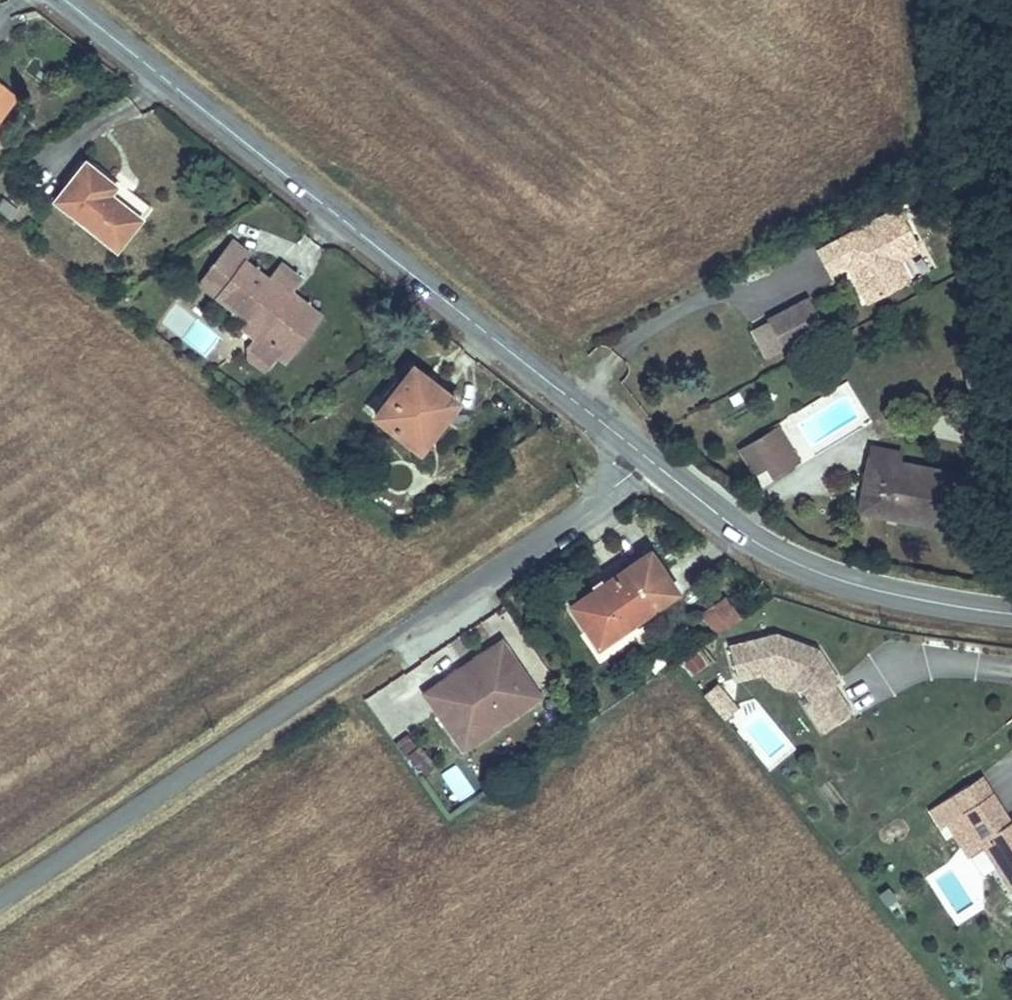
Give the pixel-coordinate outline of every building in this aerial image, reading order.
[(78,152),(72,161),(103,186),(97,196),(124,216),(135,199),(78,152)] [(103,186),(72,161),(43,201),(102,249),(124,216),(97,196),(103,186)] [(20,208),(3,196),(0,200),(0,211),(11,220),(20,208)] [(893,225),(819,261),(831,285),(844,279),(847,284),(845,286),(845,287),(844,289),(844,290),(858,319),(896,301),(888,284),(883,282),(886,275),(911,262),(893,225)] [(182,288),(199,301),(205,294),(245,325),(240,331),(267,353),(291,319),(275,306),(280,299),(290,288),(266,269),(254,285),(228,266),(233,259),(215,245),(182,288)] [(819,261),(810,265),(822,289),(831,285),(819,261)] [(892,278),(914,268),(911,262),(886,275),(883,282),(888,284),(896,301),(902,298),(892,278)] [(798,313),(760,331),(773,360),(783,355),(786,362),(805,353),(802,346),(812,342),(798,313)] [(404,370),(367,418),(410,451),(447,403),(404,370)] [(746,450),(767,483),(785,474),(764,440),(746,450)] [(864,456),(859,484),(866,485),(860,516),(892,523),(890,529),(933,538),(938,518),(944,520),(953,482),(891,470),(893,460),(864,456)] [(639,548),(559,598),(588,640),(668,589),(639,548)] [(726,612),(712,590),(695,601),(709,623),(726,612)] [(709,623),(695,601),(689,606),(703,627),(709,623)] [(451,697),(437,706),(443,716),(447,714),(463,737),(475,728),(467,715),(474,710),(475,713),(487,705),(493,716),(505,709),(507,712),(528,698),(525,695),(537,687),(501,635),(486,645),(484,642),(473,649),(475,653),(467,658),(469,662),(462,667),(459,663),(457,660),(436,674),(451,697)] [(814,733),(843,715),(826,688),(831,684),(811,651),(804,653),(799,647),(770,635),(723,646),(731,679),(756,673),(767,670),(788,679),(791,683),(802,701),(796,704),(814,733)] [(467,658),(459,663),(462,667),(469,662),(467,658)] [(781,689),(791,683),(788,679),(767,670),(756,673),(766,683),(781,689)] [(436,674),(422,684),(437,706),(451,697),(436,674)] [(703,693),(723,719),(740,706),(719,680),(703,693)] [(474,710),(467,715),(475,728),(493,716),(487,705),(475,713),(474,710)] [(459,760),(440,769),(454,802),(474,793),(459,760)] [(973,781),(943,799),(954,816),(984,798),(973,781)] [(954,816),(943,799),(921,812),(932,830),(954,817),(973,846),(981,840),(1011,888),(1011,842),(1001,827),(984,798),(954,816)] [(1001,827),(1011,842),(1011,826),(1010,822),(1001,827)] [(973,846),(1005,896),(1011,891),(1011,888),(981,840),(973,846)]
